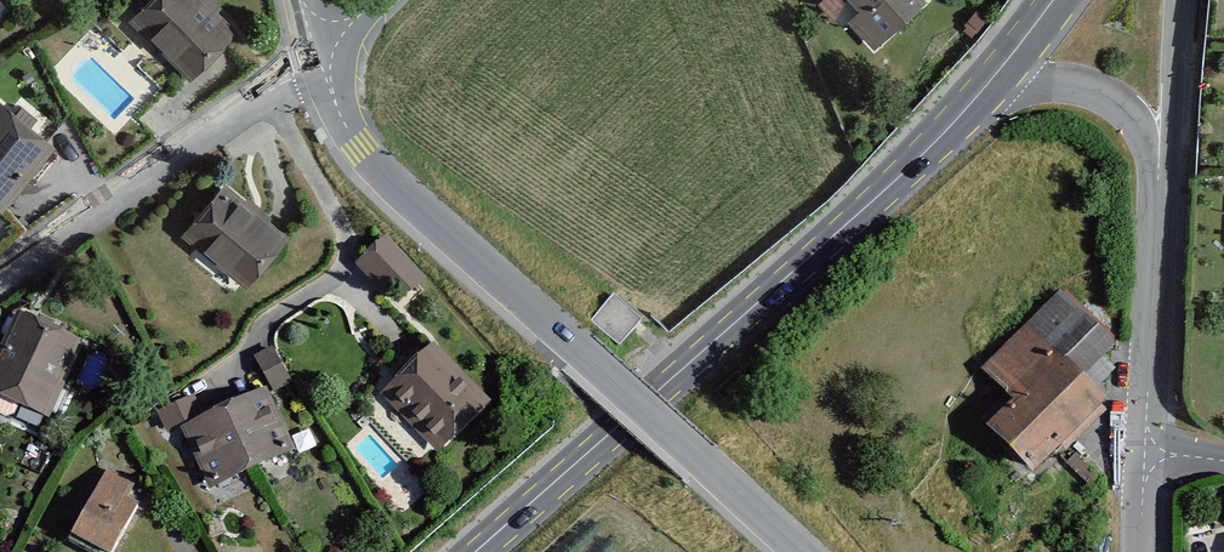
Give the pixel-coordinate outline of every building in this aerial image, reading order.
[(135,22),(190,73),(227,34),(190,0),(157,0),(135,22)] [(864,10),(851,23),(874,46),(920,2),(919,0),(854,0),(864,10)] [(1,208),(54,141),(0,99),(0,207),(1,208)] [(222,179),(183,227),(248,278),(286,230),(222,179)] [(387,233),(357,261),(397,303),(427,275),(387,233)] [(987,437),(1030,481),(1105,409),(1087,391),(1126,354),(1068,295),(987,372),(1020,406),(987,437)] [(0,346),(0,394),(49,414),(81,338),(15,310),(0,346)] [(436,337),(382,387),(437,444),(490,394),(436,337)] [(155,407),(164,428),(184,419),(210,478),(289,443),(264,388),(286,378),(271,343),(246,353),(259,382),(204,406),(196,389),(155,407)] [(65,536),(92,551),(108,551),(138,502),(125,495),(135,479),(108,463),(65,536)]
